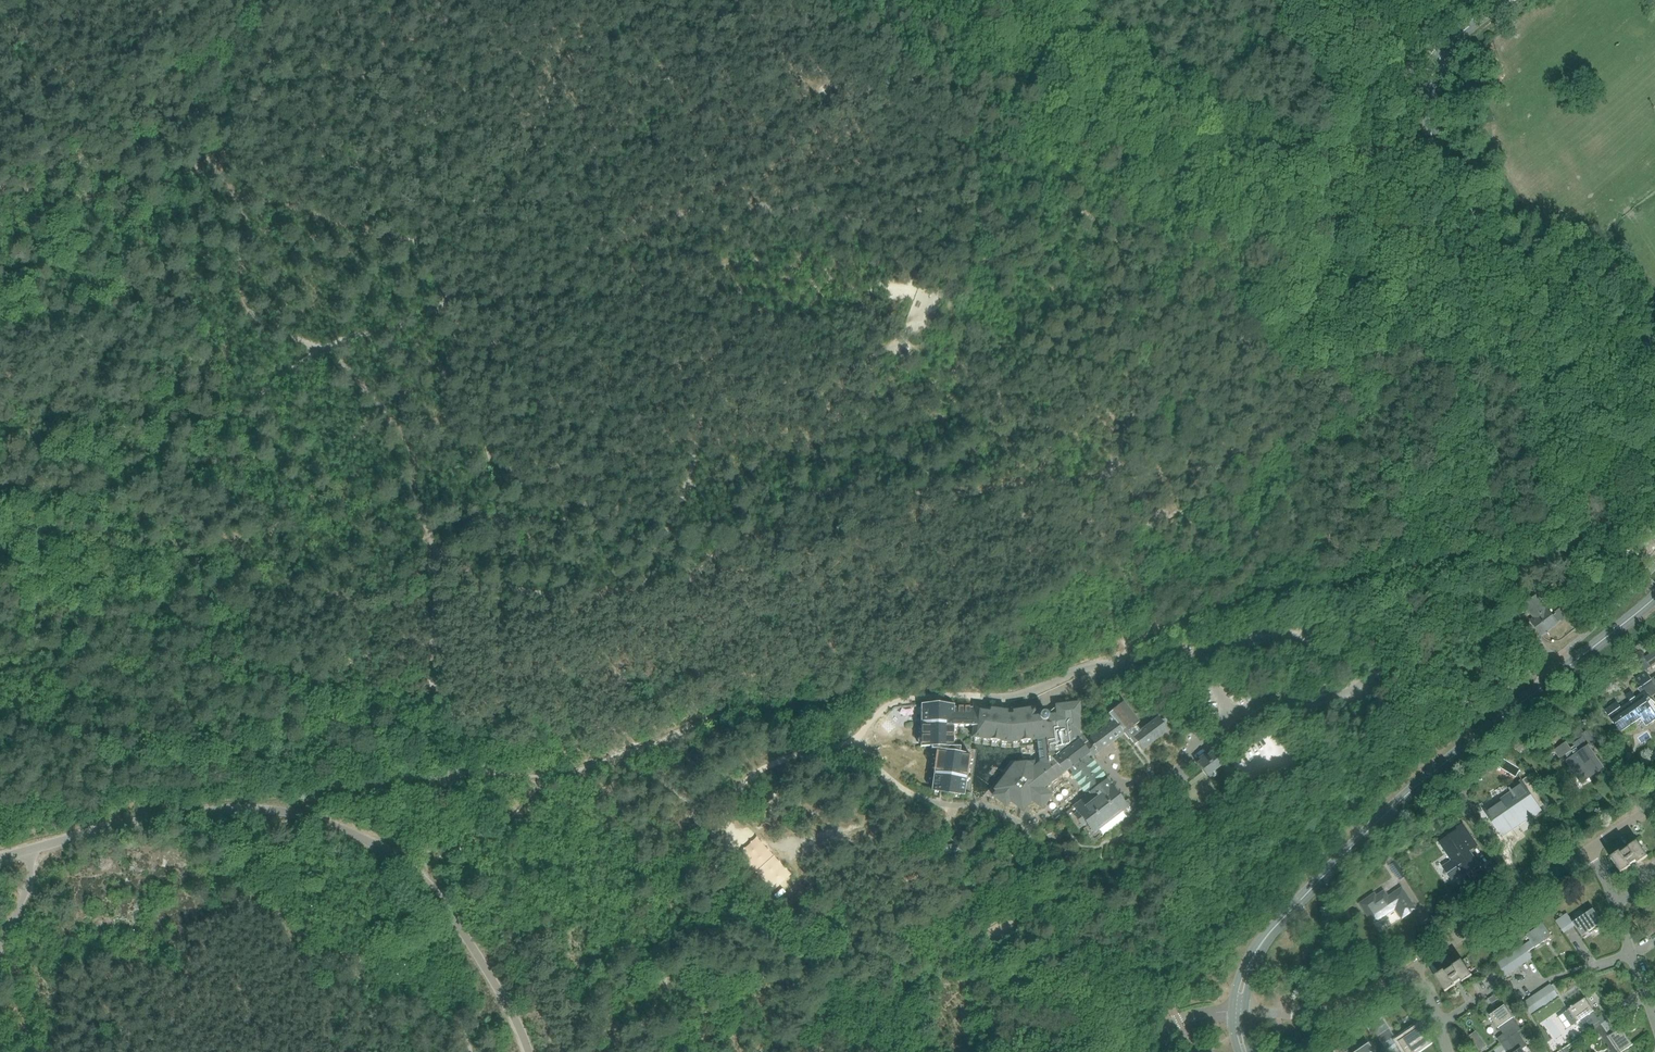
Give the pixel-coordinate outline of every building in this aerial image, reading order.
[(1561,609),(1552,617),(1537,597),(1526,605),(1525,605),(1532,615),(1535,618),(1532,620),(1543,634),(1566,616),(1561,609)] [(1638,660),(1645,670),(1645,671),(1651,667),(1651,668),(1654,665),(1654,651),(1644,658),(1644,657),(1638,660)] [(1605,711),(1609,716),(1620,732),(1641,718),(1647,726),(1654,720),(1654,706),(1654,705),(1654,704),(1654,702),(1651,696),(1654,694),(1654,686),(1653,683),(1651,680),(1645,671),(1645,670),(1634,678),(1641,686),(1638,689),(1641,693),(1638,695),(1635,697),(1632,692),(1626,696),(1629,701),(1627,703),(1619,708),(1616,703),(1605,711)] [(1107,714),(1112,720),(1087,740),(1089,742),(1083,746),(1078,740),(1080,738),(1080,731),(1082,731),(1080,717),(1082,717),(1080,700),(1055,703),(1056,713),(1046,714),(1047,722),(1051,721),(1051,722),(1046,723),(1045,715),(1041,715),(1037,716),(1036,706),(1010,709),(986,706),(987,703),(972,701),(972,707),(954,707),(954,703),(920,703),(920,705),(920,707),(920,726),(920,746),(931,746),(931,748),(936,749),(933,770),(934,770),(931,790),(964,795),(970,754),(960,753),(960,747),(945,746),(945,744),(953,744),(953,725),(972,726),(971,738),(1010,743),(1036,739),(1037,745),(1039,763),(1029,770),(1028,762),(1019,764),(1019,768),(1011,769),(1005,776),(1008,777),(993,795),(1006,806),(1010,800),(1017,806),(1026,805),(1031,799),(1040,807),(1050,794),(1042,788),(1062,773),(1068,768),(1087,795),(1073,806),(1077,811),(1074,814),(1082,825),(1085,822),(1092,831),(1125,806),(1116,795),(1088,759),(1097,753),(1124,732),(1127,736),(1128,737),(1129,739),(1133,745),(1135,744),(1136,743),(1141,750),(1168,730),(1157,716),(1139,731),(1137,729),(1134,725),(1138,722),(1122,702),(1107,714)] [(1565,755),(1568,759),(1566,760),(1580,781),(1593,771),(1595,774),(1603,768),(1589,747),(1599,740),(1591,727),(1584,732),(1581,728),(1572,734),(1577,740),(1572,744),(1574,746),(1570,748),(1566,742),(1553,750),(1559,759),(1565,755)] [(1513,747),(1517,753),(1526,746),(1522,740),(1513,747)] [(1219,767),(1209,752),(1203,756),(1202,755),(1197,758),(1199,760),(1196,762),(1195,763),(1197,766),(1199,767),(1200,769),(1203,773),(1205,775),(1206,777),(1219,767)] [(1533,766),(1527,769),(1531,775),(1533,779),(1539,775),(1533,766)] [(1189,783),(1191,786),(1205,775),(1203,773),(1189,783)] [(1530,775),(1523,779),(1526,784),(1533,779),(1530,775)] [(1510,791),(1484,809),(1503,837),(1541,811),(1520,780),(1508,788),(1510,791)] [(1440,841),(1454,861),(1446,866),(1451,874),(1450,874),(1454,879),(1462,874),(1463,875),(1472,869),(1472,870),(1480,865),(1470,850),(1478,845),(1462,823),(1456,827),(1457,829),(1440,841)] [(1626,848),(1627,849),(1621,853),(1620,851),(1611,858),(1621,873),(1631,866),(1630,865),(1636,861),(1638,863),(1648,856),(1637,841),(1626,848)] [(943,845),(944,852),(953,851),(963,850),(962,842),(943,845)] [(1389,852),(1383,857),(1388,865),(1398,880),(1406,876),(1389,852)] [(1374,892),(1371,894),(1357,903),(1371,923),(1394,908),(1401,919),(1415,909),(1400,887),(1388,895),(1384,889),(1376,895),(1374,892)] [(1566,913),(1556,921),(1564,933),(1575,926),(1582,936),(1603,923),(1593,909),(1572,923),(1566,913)] [(1013,914),(979,934),(989,950),(1023,930),(1013,914)] [(1526,935),(1530,940),(1518,949),(1527,961),(1532,958),(1528,951),(1534,947),(1535,948),(1552,937),(1543,923),(1526,935)] [(1518,949),(1512,952),(1521,965),(1527,961),(1518,949)] [(1512,952),(1507,956),(1516,969),(1521,965),(1512,952)] [(1507,956),(1502,960),(1510,972),(1516,969),(1507,956)] [(1455,984),(1457,982),(1461,980),(1462,982),(1472,975),(1462,959),(1445,971),(1444,970),(1435,977),(1445,992),(1455,985),(1455,984)] [(1510,972),(1502,960),(1496,964),(1505,976),(1510,972)] [(1172,970),(1165,976),(1171,982),(1177,975),(1172,970)] [(1582,987),(1588,984),(1584,978),(1579,982),(1582,987)] [(1551,985),(1545,988),(1553,1000),(1559,996),(1551,985)] [(1545,988),(1540,992),(1548,1004),(1553,1000),(1545,988)] [(1540,992),(1534,996),(1542,1008),(1548,1004),(1540,992)] [(1534,996),(1529,999),(1537,1011),(1542,1008),(1534,996)] [(1568,1010),(1564,1013),(1572,1025),(1576,1023),(1576,1022),(1580,1020),(1588,1033),(1590,1032),(1595,1028),(1608,1020),(1603,1014),(1597,1018),(1593,1012),(1594,1011),(1585,998),(1568,1010)] [(1537,1011),(1529,999),(1523,1003),(1531,1015),(1537,1011)] [(1497,1038),(1501,1044),(1513,1036),(1518,1033),(1517,1032),(1521,1029),(1513,1018),(1505,1005),(1490,1016),(1498,1028),(1499,1028),(1503,1034),(1497,1038)] [(1380,1017),(1369,1025),(1373,1030),(1384,1023),(1380,1017)] [(1590,1032),(1594,1038),(1599,1035),(1608,1047),(1614,1043),(1619,1051),(1623,1051),(1633,1045),(1627,1035),(1622,1028),(1616,1032),(1610,1024),(1608,1020),(1595,1028),(1590,1032)] [(1377,1036),(1379,1040),(1387,1051),(1388,1051),(1389,1051),(1397,1046),(1399,1045),(1404,1051),(1412,1051),(1427,1042),(1417,1028),(1414,1023),(1394,1037),(1391,1032),(1388,1028),(1377,1036)] [(1551,1040),(1542,1028),(1540,1029),(1546,1043),(1551,1040)] [(1522,1049),(1527,1045),(1518,1033),(1513,1036),(1501,1044),(1507,1051),(1523,1051),(1522,1049)] [(1482,1040),(1475,1044),(1479,1050),(1486,1045),(1482,1040)] [(1353,1051),(1374,1051),(1368,1043),(1353,1051)]
